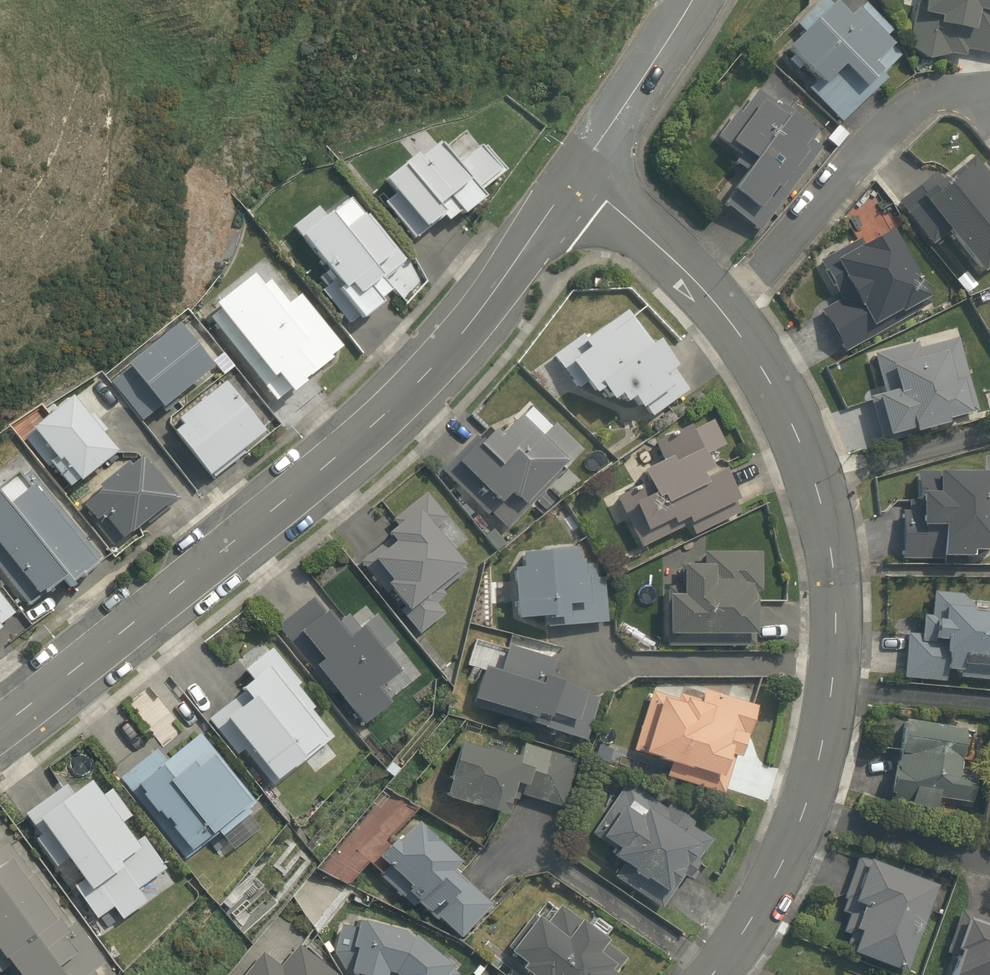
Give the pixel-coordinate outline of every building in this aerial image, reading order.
[(840,122),(883,78),(878,74),(898,54),(882,38),(891,30),(864,3),(847,19),(828,0),(818,0),(793,25),(801,32),(785,48),(814,77),(805,87),(840,122)] [(904,45),(924,60),(948,54),(963,58),(965,48),(989,53),(989,0),(923,0),(922,4),(914,2),(904,45)] [(720,204),(758,232),(819,147),(809,140),(817,130),(756,86),(738,111),(734,108),(715,134),(737,150),(730,159),(744,169),(720,204)] [(838,124),(825,138),(834,147),(847,132),(838,124)] [(454,167),(435,144),(417,159),(413,154),(382,180),(394,194),(383,203),(413,239),(441,215),(446,222),(459,211),(462,214),(483,197),(478,192),(503,171),(484,147),(481,149),(479,146),(454,167)] [(971,155),(940,181),(931,170),(894,201),(930,245),(942,235),(975,275),(981,270),(984,274),(989,268),(989,178),(971,155)] [(323,216),(316,208),(292,227),(327,271),(319,277),(326,286),(322,290),(349,325),(359,316),(361,318),(381,302),(379,299),(390,290),(381,278),(403,261),(366,215),(355,224),(344,232),(328,212),(323,216)] [(837,298),(819,310),(842,351),(901,317),(898,312),(927,296),(907,261),(911,259),(898,236),(893,239),(886,228),(859,243),(857,236),(818,257),(837,298)] [(953,278),(964,292),(974,284),(963,270),(953,278)] [(592,277),(592,286),(608,285),(608,277),(592,277)] [(287,307),(268,283),(232,312),(227,306),(212,318),(274,396),(307,370),(297,358),(306,351),(317,365),(338,349),(298,298),(287,307)] [(550,354),(574,387),(581,383),(593,398),(601,393),(607,402),(616,397),(621,404),(630,399),(636,408),(640,406),(646,415),(684,388),(652,338),(647,342),(622,310),(584,336),(579,332),(550,354)] [(165,412),(178,402),(174,397),(211,367),(176,324),(125,365),(128,368),(110,383),(141,421),(159,406),(165,412)] [(976,408),(954,335),(916,347),(914,341),(871,354),(882,389),(865,394),(879,440),(907,431),(908,434),(945,423),(944,420),(967,413),(966,411),(976,408)] [(212,477),(266,432),(221,378),(171,419),(178,427),(172,432),(208,475),(209,473),(212,477)] [(87,417),(70,396),(30,428),(33,431),(25,438),(48,467),(51,465),(68,486),(77,479),(78,481),(114,451),(100,434),(105,430),(92,413),(87,417)] [(540,438),(517,416),(498,436),(492,430),(490,432),(486,429),(461,456),(457,453),(441,470),(481,507),(490,496),(498,504),(508,493),(525,509),(564,468),(563,467),(580,449),(553,424),(540,438)] [(692,534),(736,510),(732,502),(736,500),(720,469),(717,471),(715,467),(710,470),(702,454),(722,444),(710,420),(688,431),(685,425),(650,442),(660,460),(637,472),(641,479),(612,494),(640,547),(686,523),(692,534)] [(145,464),(139,457),(128,465),(126,463),(95,486),(99,490),(81,503),(112,545),(145,519),(148,523),(179,500),(149,461),(145,464)] [(989,550),(989,484),(987,484),(987,472),(936,471),(936,467),(912,466),(912,491),(904,491),(904,506),(895,506),(894,552),(967,554),(967,549),(989,550)] [(29,472),(22,478),(18,472),(0,487),(0,571),(28,606),(64,577),(70,584),(81,575),(83,576),(102,561),(29,472)] [(418,634),(444,613),(435,603),(445,595),(441,590),(466,570),(432,528),(445,518),(425,493),(392,520),(396,525),(386,533),(393,542),(372,559),(389,581),(385,584),(403,606),(399,609),(418,634)] [(497,551),(505,544),(493,530),(485,537),(497,551)] [(555,622),(604,620),(603,576),(596,576),(596,562),(583,563),(583,554),(578,554),(577,545),(516,551),(518,565),(509,568),(512,617),(545,615),(555,622)] [(679,584),(664,584),(663,646),(751,646),(751,630),(757,630),(757,591),(760,591),(760,550),(703,550),(703,561),(679,561),(679,584)] [(902,676),(955,681),(955,676),(989,679),(989,610),(986,614),(972,612),(972,607),(962,593),(932,591),(930,614),(922,613),(920,633),(906,632),(902,676)] [(13,613),(0,597),(0,624),(13,613)] [(323,611),(311,597),(277,626),(311,667),(313,666),(361,724),(387,702),(375,688),(396,670),(381,651),(394,640),(373,615),(356,629),(345,615),(335,623),(324,610),(323,611)] [(471,704),(582,738),(595,697),(584,694),(586,687),(548,675),(555,655),(506,640),(497,666),(484,662),(471,704)] [(271,785),(331,736),(310,709),(313,707),(295,686),(299,683),(270,648),(242,671),(249,680),(239,688),(242,691),(208,719),(236,754),(242,750),(271,785)] [(670,777),(721,793),(733,756),(737,757),(744,734),(746,735),(755,706),(703,689),(700,698),(678,691),(676,699),(650,690),(631,748),(641,751),(658,757),(658,759),(674,764),(670,777)] [(891,802),(935,808),(937,797),(970,802),(974,776),(956,774),(958,759),(972,761),(974,743),(971,743),(973,729),(901,719),(900,727),(898,727),(896,744),(899,744),(896,766),(891,765),(887,792),(892,793),(891,802)] [(254,803),(198,733),(164,761),(155,749),(119,778),(185,859),(217,832),(220,836),(250,811),(247,808),(254,803)] [(559,805),(576,760),(522,740),(516,758),(480,745),(479,748),(462,742),(443,796),(472,806),(474,803),(503,814),(512,788),(559,805)] [(392,777),(398,769),(391,763),(384,770),(392,777)] [(101,796),(87,777),(67,791),(64,785),(24,814),(40,836),(36,839),(55,867),(65,860),(81,882),(74,887),(96,919),(113,907),(122,919),(146,902),(136,888),(164,869),(140,836),(134,841),(121,822),(129,816),(110,789),(101,796)] [(666,809),(625,781),(590,832),(611,845),(606,853),(620,862),(611,876),(657,907),(680,872),(685,876),(695,862),(691,859),(704,839),(691,830),(699,817),(673,799),(666,809)] [(457,935),(489,904),(451,865),(456,861),(417,821),(378,859),(388,869),(381,876),(411,906),(416,900),(435,919),(438,916),(457,935)] [(12,969),(16,974),(95,974),(93,973),(104,966),(10,836),(0,844),(0,974),(3,974),(12,969)] [(850,952),(905,972),(937,885),(939,877),(902,864),(899,871),(857,856),(842,898),(844,899),(840,909),(849,912),(841,932),(848,935),(844,944),(852,946),(850,952)] [(624,957),(604,941),(603,940),(581,924),(580,922),(559,905),(545,923),(532,913),(520,928),(522,930),(507,950),(522,962),(518,967),(528,974),(611,974),(624,957)] [(958,910),(943,953),(954,957),(947,974),(989,974),(989,921),(958,910)] [(456,973),(447,966),(448,965),(410,933),(408,936),(397,929),(363,920),(357,920),(357,927),(339,924),(333,951),(346,974),(352,974),(384,974),(385,971),(391,972),(395,974),(454,974),(456,973)] [(243,974),(332,974),(333,974),(295,944),(278,966),(261,953),(243,974)]
